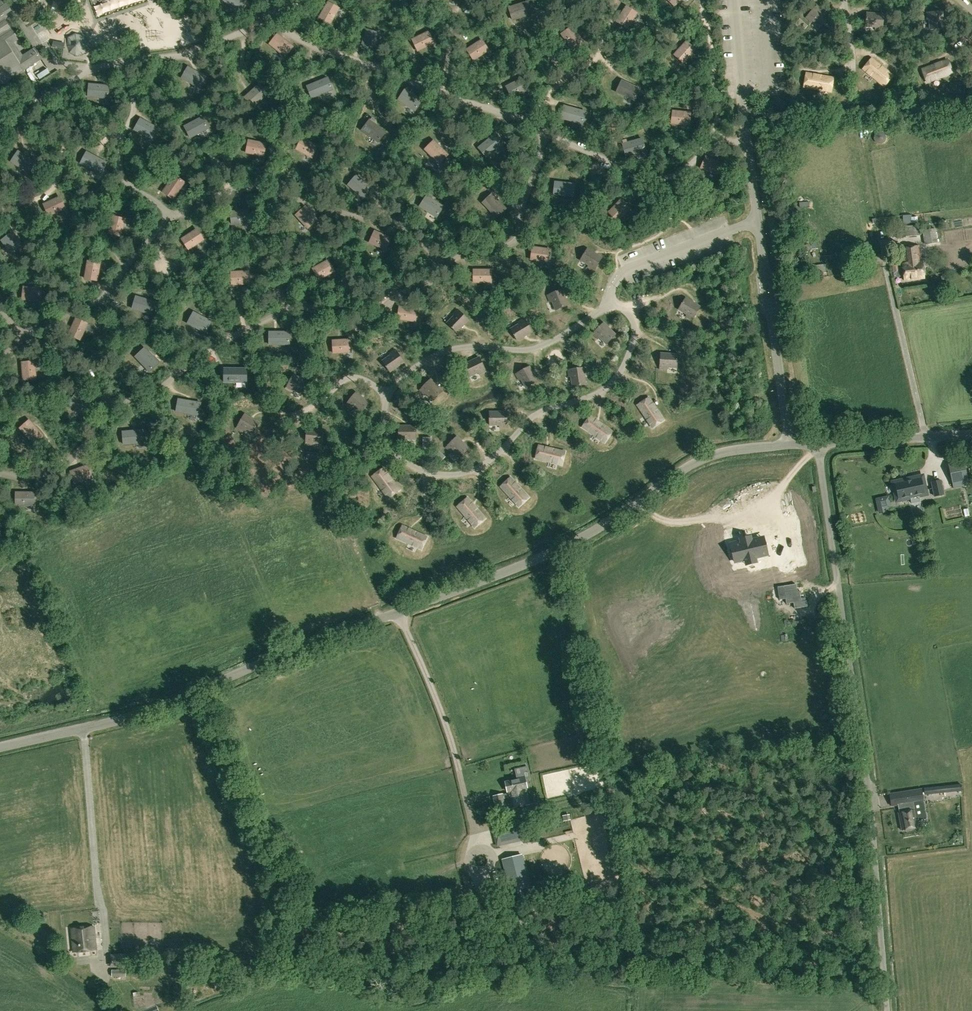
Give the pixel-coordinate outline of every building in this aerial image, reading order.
[(13,15),(6,4),(4,5),(0,0),(0,1),(0,83),(3,84),(41,59),(34,48),(23,56),(14,43),(18,40),(5,20),(13,15)] [(245,2),(243,0),(224,0),(223,0),(237,11),(245,2)] [(528,1),(509,7),(513,20),(532,14),(528,1)] [(339,8),(328,2),(320,17),(330,23),(339,8)] [(637,13),(626,6),(617,20),(628,27),(637,13)] [(813,20),(820,27),(829,17),(816,6),(806,17),(811,22),(813,20)] [(925,12),(926,25),(936,25),(936,27),(943,27),(942,12),(925,12)] [(866,13),(865,26),(875,27),(875,29),(882,30),(884,14),(866,13)] [(67,18),(58,22),(60,28),(69,25),(67,18)] [(572,26),(561,34),(571,48),(582,41),(572,26)] [(366,29),(361,46),(374,49),(379,33),(366,29)] [(428,31),(412,39),(418,50),(434,43),(428,31)] [(293,47),(277,34),(269,44),(285,57),(293,47)] [(482,39),(467,49),(474,59),(489,50),(482,39)] [(686,41),(675,54),(684,62),(696,49),(686,41)] [(871,59),(863,69),(884,86),(892,75),(871,59)] [(922,69),(927,82),(952,72),(947,60),(922,69)] [(206,77),(188,67),(182,78),(199,88),(206,77)] [(806,73),(804,86),(831,91),(833,78),(806,73)] [(312,98),(332,89),(328,77),(307,86),(312,98)] [(521,78),(506,86),(512,98),(527,90),(521,78)] [(640,88),(622,80),(616,92),(634,100),(640,88)] [(108,98),(109,86),(89,84),(88,97),(108,98)] [(259,84),(244,97),(253,107),(268,93),(259,84)] [(416,109),(422,100),(405,89),(399,98),(416,109)] [(564,106),(561,118),(582,124),(586,112),(564,106)] [(673,110),(672,123),(690,125),(691,112),(673,110)] [(202,117),(184,126),(190,138),(208,128),(202,117)] [(140,118),(134,130),(152,139),(158,128),(140,118)] [(362,130),(378,142),(385,132),(370,120),(362,130)] [(502,145),(494,135),(478,148),(487,157),(502,145)] [(302,138),(296,149),(312,157),(318,146),(302,138)] [(645,151),(642,138),(623,144),(626,156),(645,151)] [(249,140),(246,152),(264,156),(266,143),(249,140)] [(425,149),(439,163),(448,154),(434,140),(425,149)] [(35,162),(18,151),(11,162),(28,173),(35,162)] [(106,162),(87,152),(81,163),(100,174),(106,162)] [(701,168),(717,175),(723,163),(706,156),(701,168)] [(174,175),(163,192),(173,199),(185,183),(174,175)] [(372,188),(356,175),(348,185),(363,198),(372,188)] [(573,197),(575,184),(555,182),(554,194),(573,197)] [(492,194),(483,203),(496,217),(506,208),(492,194)] [(50,215),(66,208),(61,196),(45,204),(50,215)] [(426,196),(420,206),(436,217),(443,206),(426,196)] [(621,200),(609,212),(618,221),(630,209),(621,200)] [(308,228),(318,219),(306,206),(297,215),(308,228)] [(250,222),(249,210),(231,212),(233,225),(250,222)] [(109,233),(121,236),(125,219),(113,216),(109,233)] [(919,225),(904,227),(906,237),(921,235),(919,225)] [(204,240),(197,229),(182,239),(189,249),(204,240)] [(386,250),(391,238),(375,231),(370,242),(386,250)] [(924,233),(926,245),(938,243),(936,231),(924,233)] [(22,247),(12,233),(1,240),(12,254),(22,247)] [(159,248),(165,239),(161,236),(155,245),(159,248)] [(511,248),(517,252),(526,240),(520,236),(511,248)] [(938,245),(926,246),(927,255),(939,253),(938,245)] [(533,246),(531,259),(549,262),(551,249),(533,246)] [(902,248),(904,264),(902,265),(904,281),(924,278),(922,262),(921,262),(919,246),(902,248)] [(587,248),(580,260),(589,265),(587,267),(594,271),(602,257),(587,248)] [(313,268),(319,279),(335,270),(329,259),(313,268)] [(85,278),(98,280),(100,263),(88,261),(85,278)] [(474,269),(474,282),(492,282),(492,269),(474,269)] [(232,271),(232,284),(250,283),(249,270),(232,271)] [(40,301),(42,289),(24,287),(23,299),(40,301)] [(552,301),(556,310),(568,305),(561,289),(547,295),(550,302),(552,301)] [(152,314),(155,304),(136,298),(132,308),(152,314)] [(685,298),(678,309),(687,314),(686,316),(692,320),(700,307),(685,298)] [(398,319),(416,321),(418,309),(400,306),(398,319)] [(454,316),(447,323),(456,332),(468,320),(457,309),(452,314),(454,316)] [(194,312),(188,323),(205,332),(211,321),(194,312)] [(77,318),(69,335),(81,340),(88,324),(77,318)] [(519,324),(510,329),(517,340),(532,331),(524,318),(518,322),(519,324)] [(599,337),(606,344),(615,334),(603,322),(592,333),(597,338),(599,337)] [(289,345),(289,332),(269,332),(269,344),(289,345)] [(334,353),(351,352),(351,339),(333,340),(334,353)] [(145,348),(135,357),(149,371),(158,362),(145,348)] [(390,355),(382,361),(390,371),(404,362),(395,349),(389,353),(390,355)] [(667,367),(677,367),(678,354),(660,353),(659,369),(667,369),(667,367)] [(463,364),(469,376),(478,372),(479,374),(486,371),(479,357),(463,364)] [(23,362),(25,380),(38,378),(36,361),(23,362)] [(521,379),(526,387),(537,381),(529,366),(515,373),(519,380),(521,379)] [(571,376),(572,386),(585,384),(583,367),(568,369),(569,376),(571,376)] [(247,369),(224,369),(224,382),(247,382),(247,369)] [(293,389),(302,394),(308,382),(293,374),(286,388),(292,391),(293,389)] [(426,393),(433,400),(443,391),(430,379),(419,390),(425,395),(426,393)] [(353,407),(361,413),(369,403),(356,392),(346,404),(351,409),(353,407)] [(92,405),(76,394),(68,404),(85,416),(92,405)] [(648,397),(637,405),(652,427),(663,420),(648,397)] [(198,415),(201,403),(178,399),(176,412),(198,415)] [(489,412),(489,425),(499,425),(499,427),(507,427),(506,412),(489,412)] [(244,429),(252,434),(259,422),(244,414),(236,427),(243,431),(244,429)] [(590,416),(582,427),(604,442),(612,431),(590,416)] [(33,443),(43,435),(29,420),(20,428),(33,443)] [(406,439),(416,439),(416,426),(398,426),(398,441),(406,441),(406,439)] [(313,442),(322,443),(324,430),(307,428),(305,444),(312,445),(313,442)] [(123,431),(124,444),(146,442),(145,430),(123,431)] [(452,450),(459,457),(469,448),(457,436),(446,447),(451,452),(452,450)] [(538,445),(535,458),(561,464),(565,451),(538,445)] [(71,471),(75,483),(92,477),(87,465),(71,471)] [(383,468),(372,476),(388,497),(399,489),(383,468)] [(510,477),(500,486),(518,506),(528,497),(510,477)] [(922,478),(893,484),(897,502),(900,501),(900,502),(919,498),(919,497),(926,495),(922,478)] [(932,484),(935,497),(960,492),(957,478),(932,484)] [(16,504),(34,505),(34,492),(16,492),(16,504)] [(467,498),(457,506),(474,527),(484,518),(467,498)] [(402,525),(397,538),(421,549),(426,536),(402,525)] [(740,541),(730,543),(734,561),(745,559),(746,563),(756,560),(755,556),(761,555),(761,557),(768,555),(764,541),(759,542),(758,539),(741,543),(740,541)] [(506,813),(503,800),(510,798),(512,809),(530,805),(526,787),(527,787),(525,778),(505,782),(507,792),(508,791),(509,794),(502,796),(502,795),(494,796),(498,814),(506,813)] [(924,787),(924,794),(962,791),(961,784),(924,787)] [(890,794),(891,806),(898,805),(899,813),(898,813),(902,831),(918,827),(915,810),(914,810),(913,803),(923,801),(921,789),(890,794)] [(951,816),(946,823),(951,826),(956,819),(951,816)] [(501,850),(523,845),(518,823),(496,828),(501,850)] [(511,891),(515,890),(521,913),(540,908),(535,885),(530,887),(525,865),(530,863),(527,853),(503,860),(511,891)] [(73,952),(96,950),(94,927),(71,928),(73,952)] [(141,984),(140,978),(149,977),(148,967),(132,969),(134,980),(135,980),(136,985),(141,984)]
